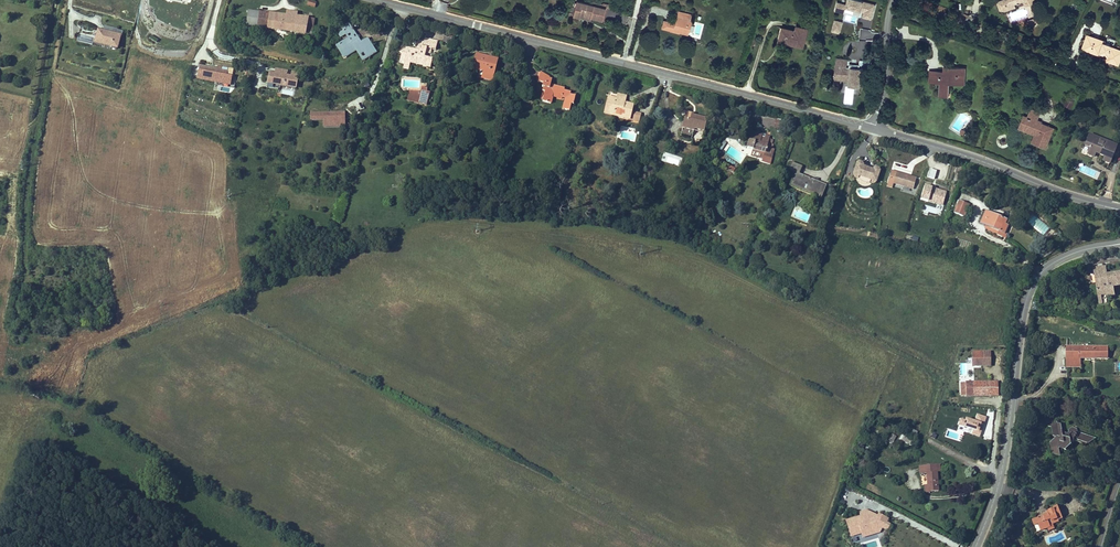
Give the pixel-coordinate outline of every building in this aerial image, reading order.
[(846,8),(863,12),(862,17),(871,20),(876,4),(861,0),(847,0),(846,4),(837,1),(834,11),(844,13),(846,8)] [(446,13),(448,3),(441,2),(439,11),(446,13)] [(600,20),(603,9),(574,3),(571,16),(577,17),(578,16),(589,19),(589,17),(600,20)] [(248,27),(309,36),(310,28),(307,28),(308,18),(297,17),(298,13),(286,11),(286,16),(250,10),(248,27)] [(678,33),(685,35),(689,22),(686,21),(687,20),(680,18),(680,19),(674,17),(673,22),(671,21),(670,23),(662,21),(660,28),(668,30),(669,31),(678,34),(678,33)] [(1039,24),(1038,18),(1030,21),(1032,26),(1039,24)] [(843,22),(834,20),(831,32),(840,34),(843,22)] [(345,58),(358,51),(364,61),(376,53),(369,40),(365,43),(361,43),(350,24),(343,28),(345,32),(340,35),(342,38),(347,35),(350,40),(339,47),(345,58)] [(804,49),(809,28),(796,25),(795,30),(781,26),(777,42),(804,49)] [(98,30),(94,46),(119,52),(124,31),(104,27),(103,31),(98,30)] [(1088,47),(1093,36),(1088,34),(1082,48),(1098,54),(1099,52),(1088,47)] [(1111,48),(1112,47),(1104,43),(1104,41),(1093,36),(1088,47),(1099,52),(1107,56),(1105,61),(1117,66),(1119,58),(1119,52),(1111,48)] [(411,70),(413,64),(432,69),(434,60),(427,58),(429,49),(433,50),(435,42),(425,40),(424,43),(419,42),(417,50),(403,47),(401,53),(404,54),(402,62),(407,63),(406,69),(411,70)] [(499,60),(479,55),(475,69),(486,72),(484,79),(494,81),(499,60)] [(847,59),(836,58),(834,79),(849,81),(848,85),(860,86),(862,68),(846,67),(847,59)] [(200,64),(197,82),(214,85),(214,90),(231,93),(234,69),(200,64)] [(928,83),(939,83),(939,96),(948,97),(949,83),(949,78),(965,79),(965,67),(948,67),(948,72),(943,72),(929,71),(928,83)] [(269,72),(267,86),(297,90),(300,72),(291,71),(291,75),(287,75),(288,70),(275,68),(275,73),(269,72)] [(543,91),(545,91),(543,101),(552,103),(553,98),(552,98),(553,95),(560,97),(561,95),(566,96),(565,101),(564,101),(563,108),(570,109),(571,103),(573,103),(575,95),(570,93),(570,91),(564,90),(564,88),(550,85),(551,78),(548,78),(549,76),(541,71),(538,81),(543,83),(542,86),(544,87),(543,91)] [(432,93),(419,91),(418,100),(432,102),(433,97),(435,97),(436,93),(436,90),(433,89),(432,93)] [(439,93),(436,93),(435,97),(433,97),(432,102),(418,100),(419,91),(416,101),(435,106),(439,93)] [(604,109),(628,116),(631,104),(623,102),(625,95),(617,93),(615,97),(608,95),(604,109)] [(1063,105),(1070,109),(1073,103),(1066,99),(1063,105)] [(1055,128),(1037,120),(1040,112),(1031,108),(1027,116),(1024,115),(1018,129),(1034,135),(1031,143),(1046,149),(1055,128)] [(627,118),(628,116),(604,109),(603,111),(627,118)] [(345,112),(310,112),(310,122),(323,122),(323,129),(346,128),(345,112)] [(704,120),(690,115),(691,114),(686,113),(682,127),(692,129),(692,128),(701,130),(704,120)] [(774,128),(781,130),(784,122),(776,120),(774,128)] [(748,145),(764,151),(763,154),(768,156),(773,143),(767,141),(769,136),(761,134),(760,136),(756,134),(757,132),(753,131),(748,145)] [(1118,146),(1089,134),(1084,147),(1089,149),(1086,155),(1094,158),(1095,154),(1104,157),(1102,162),(1109,165),(1118,146)] [(819,180),(800,172),(804,164),(794,159),(789,170),(799,174),(798,178),(803,181),(801,185),(814,190),(819,180)] [(852,175),(876,184),(880,171),(879,168),(876,167),(873,169),(872,170),(864,167),(864,166),(863,163),(859,162),(856,163),(852,175)] [(934,181),(936,171),(928,169),(926,179),(934,181)] [(916,178),(891,170),(886,187),(892,189),(893,184),(913,189),(916,178)] [(827,183),(819,180),(814,190),(801,185),(803,181),(798,178),(794,186),(821,197),(827,183)] [(919,201),(942,207),(947,192),(924,186),(919,201)] [(958,201),(953,214),(963,218),(968,204),(958,201)] [(1004,224),(1006,219),(985,210),(979,224),(998,232),(996,235),(1006,239),(1007,234),(1009,235),(1012,227),(1004,224)] [(1036,229),(1045,234),(1049,226),(1040,221),(1036,229)] [(1100,305),(1104,304),(1102,297),(1115,295),(1114,287),(1119,286),(1119,271),(1107,273),(1106,266),(1094,268),(1100,305)] [(1109,359),(1109,347),(1068,345),(1067,365),(1081,366),(1081,358),(1109,359)] [(990,352),(972,352),(972,367),(990,367),(990,352)] [(965,384),(960,384),(960,396),(966,396),(966,397),(998,397),(997,381),(965,382),(965,384)] [(969,433),(980,436),(983,425),(984,425),(987,416),(977,413),(975,420),(960,416),(958,424),(971,427),(969,433)] [(1095,441),(1080,436),(1078,431),(1074,430),(1071,433),(1072,438),(1066,437),(1063,426),(1059,425),(1053,429),(1055,437),(1061,440),(1054,446),(1056,456),(1061,457),(1059,447),(1067,452),(1075,445),(1073,444),(1074,441),(1085,446),(1086,449),(1095,441)] [(892,444),(897,435),(892,433),(887,442),(892,444)] [(935,497),(945,497),(945,479),(944,470),(926,471),(926,479),(934,479),(934,490),(934,491),(935,491),(935,497)] [(1042,532),(1048,530),(1049,533),(1055,530),(1053,526),(1059,524),(1058,521),(1062,520),(1058,508),(1054,510),(1055,511),(1046,514),(1047,516),(1037,519),(1038,521),(1033,523),(1036,530),(1041,528),(1042,532)] [(857,517),(846,520),(849,531),(855,530),(856,534),(861,533),(876,529),(877,528),(880,529),(882,527),(884,528),(887,527),(886,524),(889,523),(888,519),(879,514),(876,519),(873,517),(874,515),(866,510),(859,512),(861,518),(858,519),(857,517)] [(876,529),(861,533),(862,537),(879,533),(880,529),(877,528),(876,529)]
